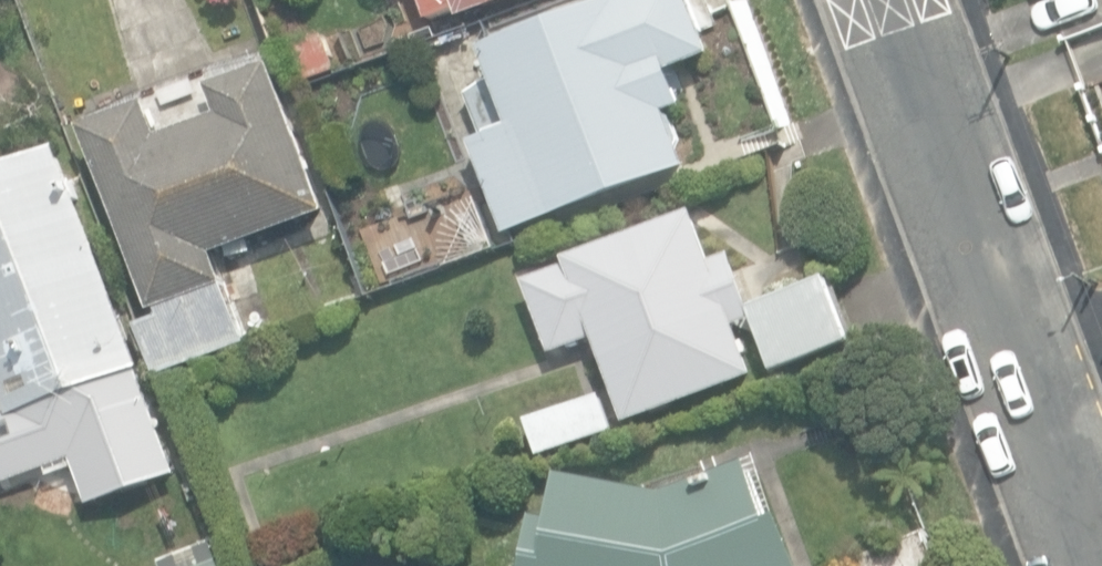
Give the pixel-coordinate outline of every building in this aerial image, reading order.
[(429,20),(458,10),(461,19),(513,0),(422,0),(429,20)] [(509,232),(690,162),(670,112),(687,105),(674,71),(719,54),(698,0),(612,0),(486,48),(498,79),(489,82),(471,93),(487,135),(473,140),(509,232)] [(280,47),(293,82),(335,66),(323,31),(280,47)] [(141,322),(160,374),(250,341),(216,251),(333,208),(279,62),(215,86),(225,114),(166,136),(153,102),(88,127),(155,308),(159,306),(162,314),(141,322)] [(92,503),(179,471),(142,368),(146,366),(66,146),(0,170),(0,378),(11,407),(0,411),(0,477),(3,485),(76,458),(92,503)] [(597,336),(627,423),(759,377),(740,321),(757,315),(775,369),(857,341),(834,275),(755,302),(737,252),(716,259),(699,210),(568,255),(571,262),(527,277),(552,352),(597,336)] [(527,421),(540,457),(612,430),(600,395),(527,421)] [(787,516),(774,521),(753,461),(669,490),(565,471),(557,517),(539,514),(529,565),(805,565),(787,516)] [(851,565),(938,565),(928,536),(850,563),(851,565)] [(172,565),(227,565),(220,547),(172,565)]
